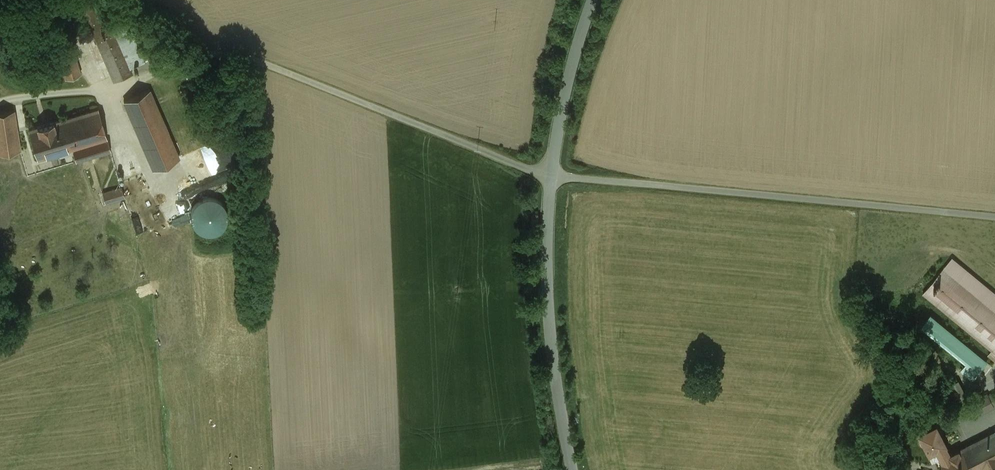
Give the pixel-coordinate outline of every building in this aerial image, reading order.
[(100,0),(78,0),(114,81),(132,73),(130,68),(143,62),(125,21),(118,24),(116,18),(109,21),(100,0)] [(69,35),(53,39),(65,79),(80,75),(69,35)] [(149,90),(123,102),(153,169),(179,158),(149,90)] [(98,109),(63,119),(73,152),(76,162),(110,151),(98,109)] [(0,113),(0,153),(20,150),(14,111),(0,113)] [(63,119),(28,130),(37,159),(59,152),(60,156),(73,152),(63,119)] [(242,154),(235,137),(215,145),(225,168),(237,164),(235,157),(242,154)] [(121,187),(102,193),(105,203),(124,197),(121,187)] [(223,203),(215,197),(205,196),(196,200),(190,208),(189,218),(193,227),(201,233),(211,234),(220,230),(226,222),(227,212),(223,203)] [(943,269),(923,293),(992,350),(989,355),(994,360),(994,313),(943,269)] [(962,379),(950,383),(955,398),(967,394),(962,379)] [(937,427),(921,435),(926,446),(930,453),(946,445),(937,427)] [(968,445),(980,469),(994,469),(994,431),(968,445)] [(940,459),(944,467),(940,469),(941,469),(979,469),(980,469),(968,445),(940,459)]
